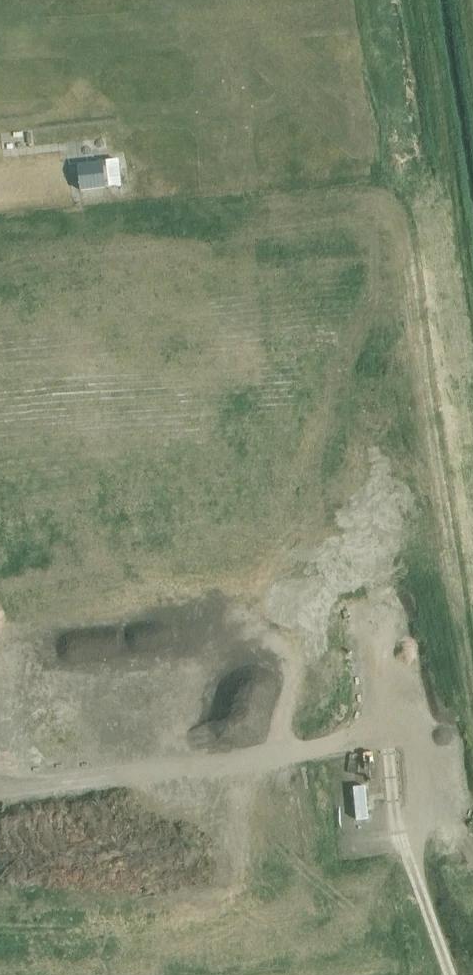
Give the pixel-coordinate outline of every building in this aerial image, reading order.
[(119,161),(78,166),(81,191),(122,186),(119,161)] [(472,664),(472,654),(452,656),(453,665),(472,664)] [(365,787),(354,788),(357,820),(368,819),(365,787)]
